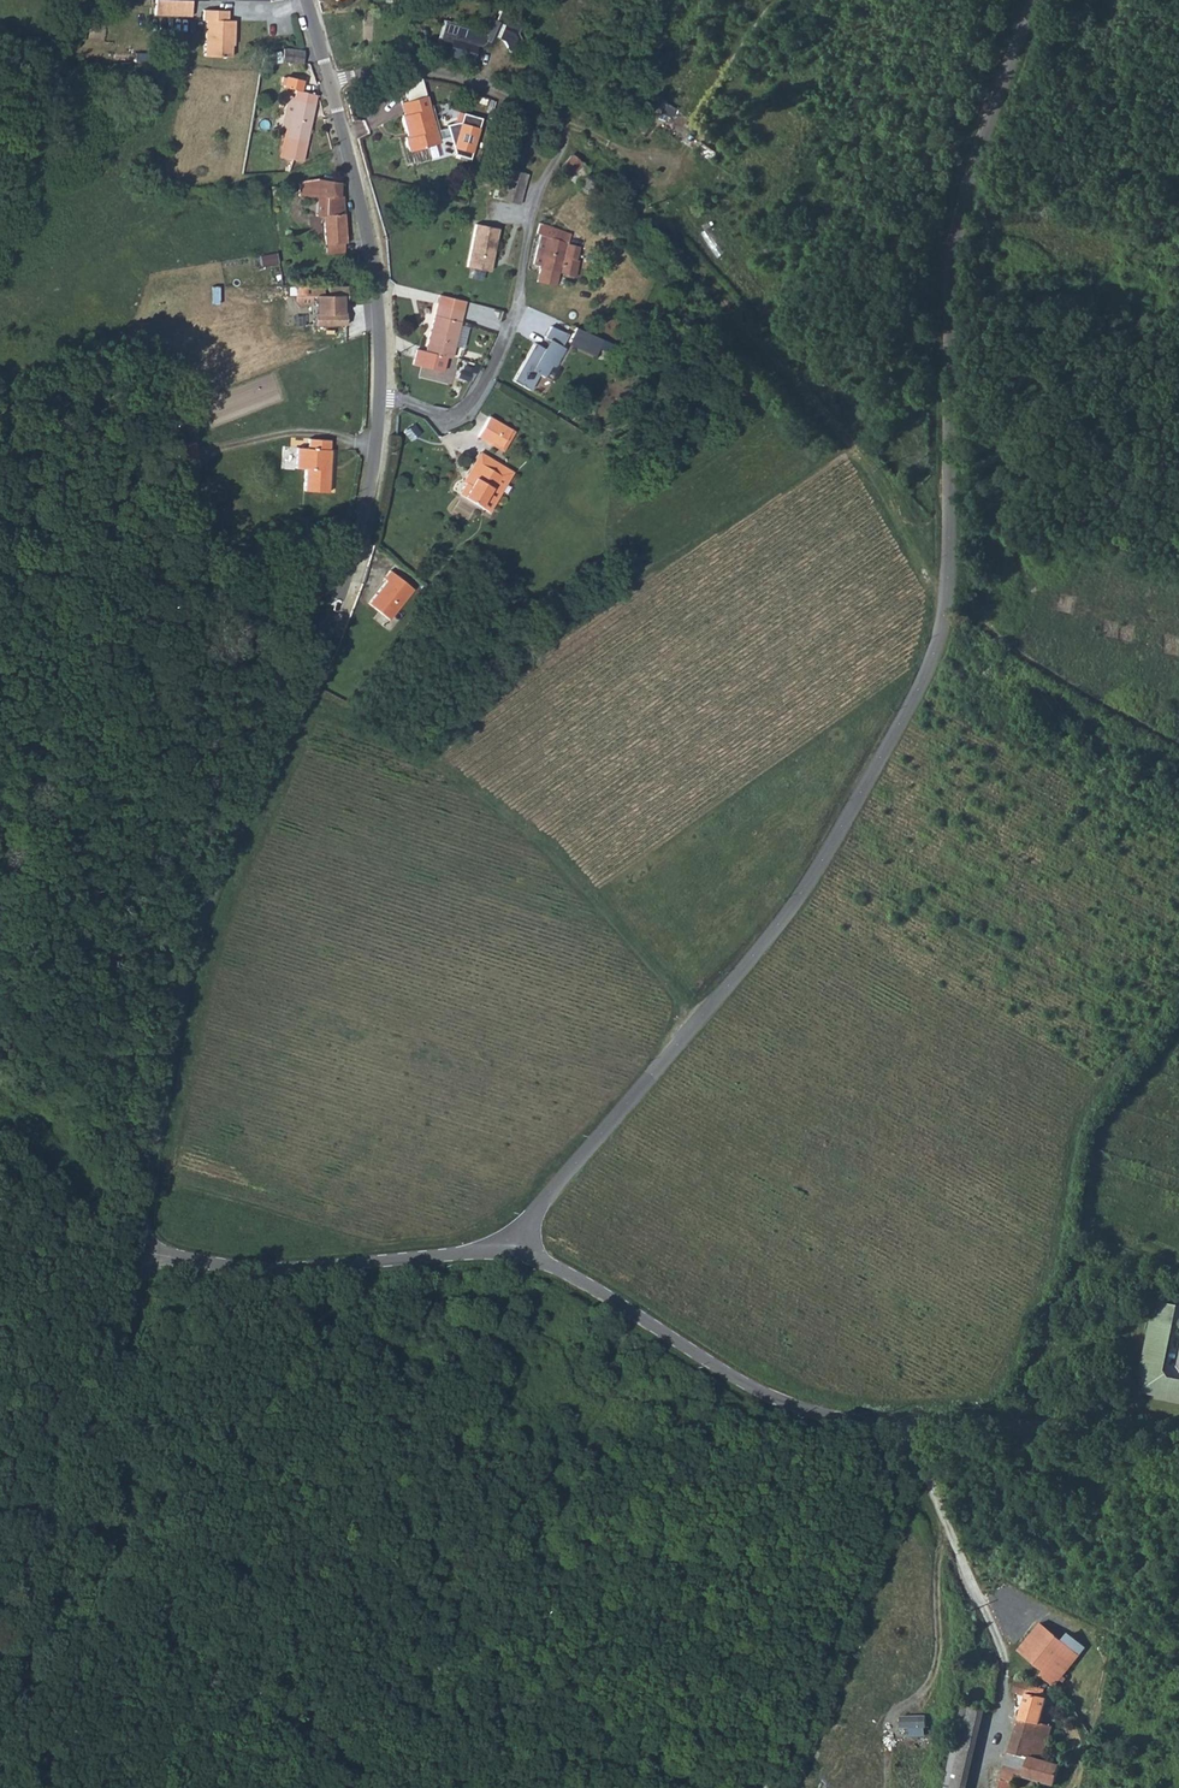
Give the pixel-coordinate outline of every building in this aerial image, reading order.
[(162,0),(155,0),(154,16),(190,19),(192,2),(162,0)] [(204,18),(207,18),(205,53),(233,56),(233,40),(236,40),(236,18),(229,18),(229,10),(205,8),(204,18)] [(496,19),(521,35),(529,23),(514,11),(508,22),(498,16),(496,19)] [(496,19),(489,34),(489,37),(477,35),(476,32),(451,27),(446,47),(455,49),(454,55),(480,62),(483,47),(492,40),(497,43),(500,37),(515,46),(521,35),(496,19)] [(292,60),(312,66),(313,60),(294,54),(292,60)] [(556,79),(546,83),(554,102),(563,97),(556,79)] [(286,168),(307,173),(328,103),(310,99),(313,87),(298,83),(294,94),(306,98),(303,109),(294,140),(286,168)] [(404,106),(408,119),(405,120),(411,140),(407,141),(412,156),(431,149),(435,160),(457,153),(458,157),(471,160),(480,119),(462,115),(460,125),(454,125),(449,127),(450,130),(438,134),(427,99),(404,106)] [(662,99),(657,111),(668,116),(674,105),(662,99)] [(294,140),(303,109),(295,107),(286,139),(294,140)] [(559,167),(570,176),(583,160),(572,151),(559,167)] [(575,170),(587,179),(589,178),(599,166),(588,157),(575,170)] [(600,167),(599,166),(589,178),(603,192),(612,181),(600,167)] [(500,200),(520,205),(526,173),(508,169),(505,179),(500,200)] [(305,183),(305,197),(322,198),(320,218),(327,219),(327,247),(347,247),(346,200),(342,200),(342,185),(324,179),(305,183)] [(612,181),(603,192),(614,204),(623,195),(612,181)] [(546,225),(542,232),(536,263),(542,264),(541,267),(543,267),(540,280),(558,284),(560,271),(579,274),(581,257),(578,256),(581,240),(571,238),(571,231),(553,228),(554,222),(547,221),(546,225)] [(501,229),(473,223),(465,267),(493,271),(501,229)] [(347,296),(319,296),(317,329),(349,325),(347,296)] [(440,296),(438,306),(427,352),(418,350),(413,364),(421,367),(418,378),(451,385),(467,302),(440,296)] [(543,345),(534,340),(514,379),(532,388),(539,373),(551,379),(568,346),(563,343),(568,332),(553,324),(543,345)] [(568,342),(596,355),(604,338),(577,325),(568,342)] [(479,437),(506,450),(515,430),(489,418),(479,437)] [(297,471),(308,471),(307,491),(328,492),(330,440),(309,439),(309,450),(298,450),(297,471)] [(516,472),(483,453),(463,481),(467,483),(461,494),(491,513),(516,472)] [(415,590),(390,570),(383,578),(386,581),(368,602),(391,621),(415,590)] [(1142,1375),(1143,1377),(1140,1393),(1157,1397),(1157,1400),(1178,1404),(1178,1381),(1172,1380),(1178,1333),(1178,1306),(1155,1302),(1142,1375)] [(1021,1649),(1046,1670),(1043,1673),(1056,1685),(1088,1647),(1072,1634),(1066,1641),(1044,1622),(1021,1649)] [(1028,1695),(1025,1708),(1002,1787),(1014,1787),(1016,1781),(1036,1787),(1038,1780),(1056,1786),(1063,1764),(1045,1758),(1055,1726),(1043,1722),(1051,1694),(1032,1682),(1021,1678),(1017,1691),(1028,1695)] [(1017,1691),(1017,1706),(1025,1708),(1028,1695),(1017,1691)] [(981,1709),(965,1705),(946,1787),(962,1787),(981,1709)] [(901,1727),(912,1727),(912,1734),(928,1735),(928,1714),(902,1713),(901,1727)] [(805,1763),(817,1767),(822,1750),(810,1747),(805,1763)]
